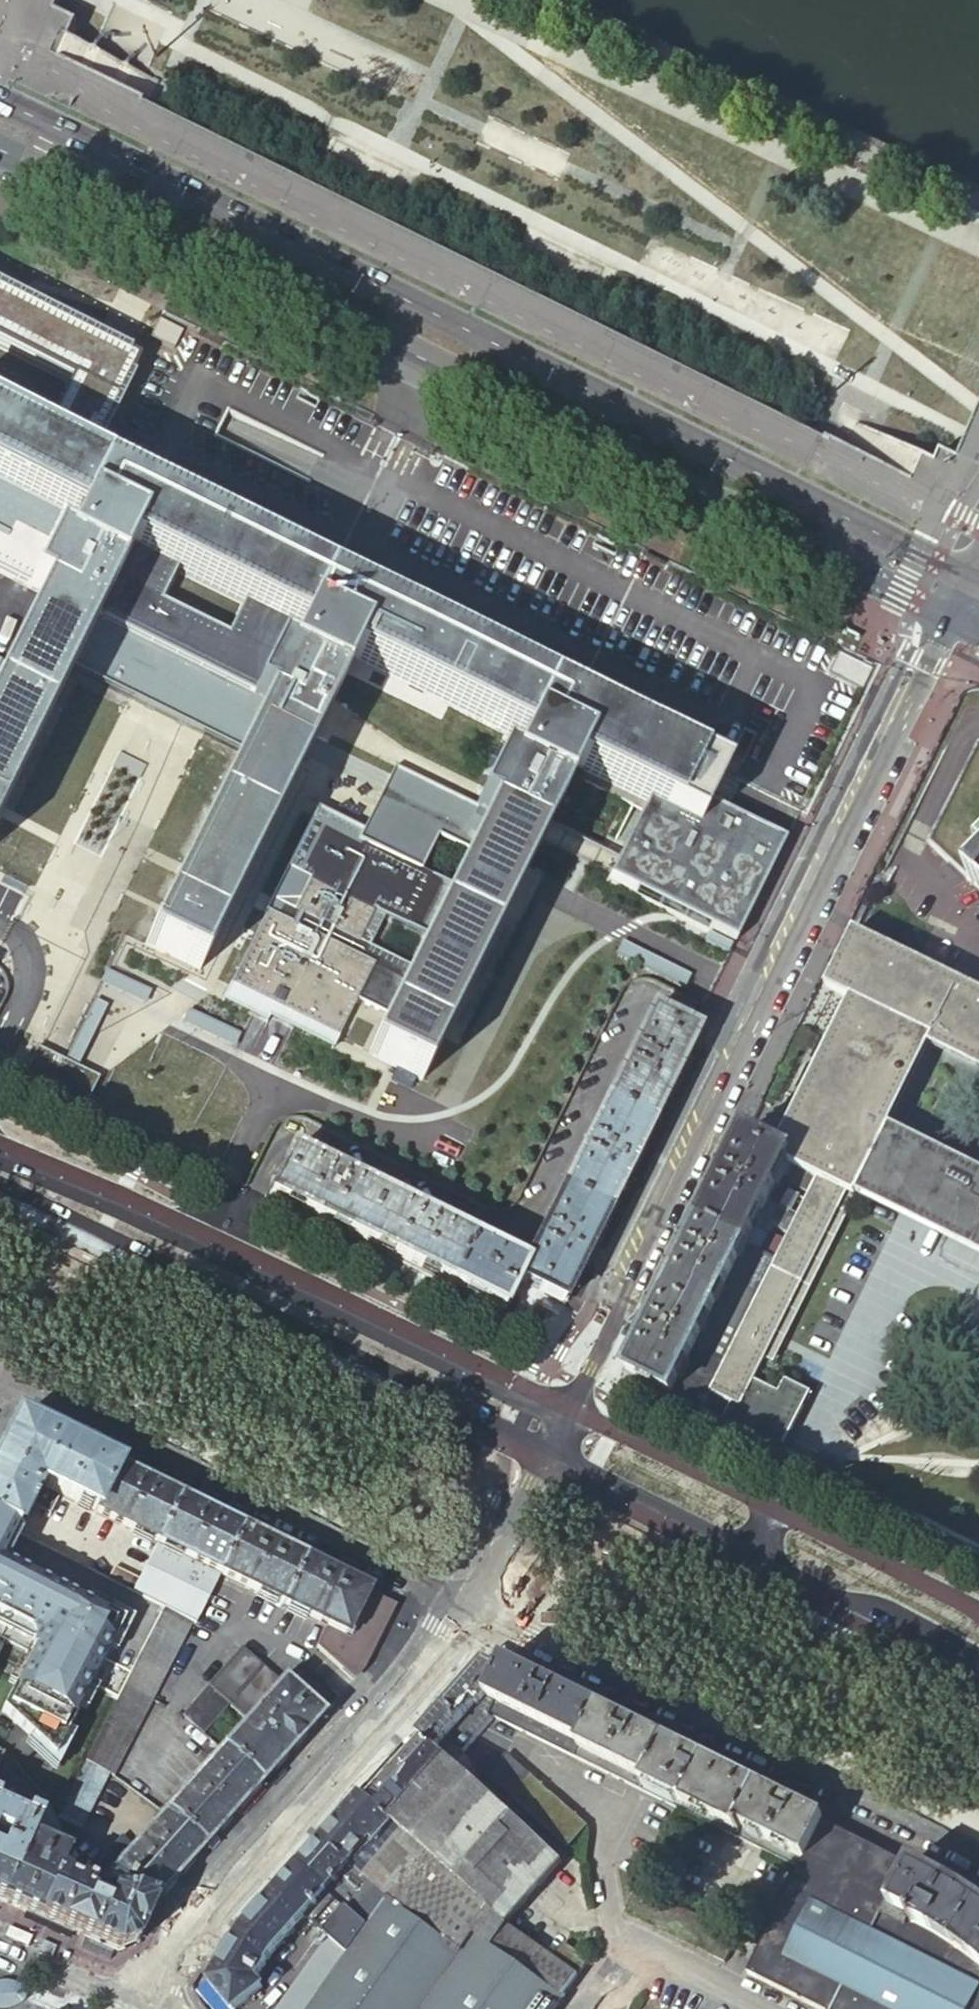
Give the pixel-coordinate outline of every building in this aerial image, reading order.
[(96,331),(11,287),(0,283),(0,568),(42,589),(0,674),(0,812),(98,616),(264,700),(264,701),(179,873),(145,940),(201,968),(236,896),(266,910),(230,982),(338,1036),(357,998),(374,964),(405,979),(388,1013),(369,1052),(425,1080),(459,1012),(544,839),(580,765),(654,801),(614,881),(738,941),(751,916),(790,839),(712,804),(727,772),(633,724),(88,452),(138,353),(96,331)] [(264,701),(256,698),(171,869),(179,873),(264,701)] [(357,838),(283,801),(258,850),(310,876),(333,887),(357,838)] [(600,877),(625,826),(614,820),(589,871),(600,877)] [(544,839),(459,1012),(466,1016),(552,843),(544,839)] [(451,885),(376,848),(352,897),(374,908),(427,934),(451,885)] [(859,936),(830,996),(843,1002),(783,1143),(798,1151),(792,1164),(815,1176),(774,1259),(737,1333),(716,1375),(709,1390),(735,1402),(745,1407),(769,1357),(777,1361),(785,1345),(790,1335),(855,1204),(861,1192),(847,1186),(851,1179),(878,1127),(881,1119),(921,1041),(926,1031),(978,1058),(978,994),(859,936)] [(405,979),(374,964),(357,998),(388,1013),(405,979)] [(47,992),(37,1012),(41,1014),(61,1023),(71,1003),(47,992)] [(607,1101),(653,1123),(673,1083),(701,1027),(653,1005),(619,1076),(616,1075),(613,1079),(617,1081),(607,1101)] [(881,1119),(890,1124),(929,1045),(978,1069),(978,1058),(926,1031),(921,1041),(881,1119)] [(562,1191),(608,1214),(629,1172),(653,1123),(607,1101),(574,1168),(570,1166),(568,1171),(571,1173),(562,1191)] [(881,1119),(878,1127),(851,1179),(847,1186),(861,1192),(971,1247),(978,1252),(978,1168),(890,1124),(881,1119)] [(783,1143),(749,1126),(739,1145),(722,1179),(701,1221),(752,1242),(772,1202),(796,1213),(805,1194),(782,1184),(792,1164),(798,1151),(783,1143)] [(291,1152),(268,1200),(341,1236),(360,1245),(410,1270),(437,1284),(449,1290),(474,1242),(383,1198),(367,1190),(291,1152)] [(527,1261),(517,1283),(563,1305),(571,1288),(586,1258),(597,1235),(608,1214),(562,1191),(529,1258),(525,1256),(524,1260),(527,1261)] [(752,1242),(701,1221),(687,1249),(664,1298),(714,1322),(752,1242)] [(474,1242),(449,1290),(457,1293),(474,1302),(477,1303),(494,1312),(501,1315),(517,1283),(527,1261),(524,1260),(501,1249),(499,1255),(474,1242)] [(625,1375),(675,1400),(714,1322),(664,1298),(651,1322),(625,1375)] [(784,1452),(814,1391),(788,1378),(782,1391),(758,1380),(745,1407),(735,1402),(725,1423),(784,1452)] [(114,1470),(45,1436),(15,1421),(0,1443),(0,1526),(13,1532),(21,1516),(24,1511),(29,1513),(33,1506),(49,1514),(59,1496),(93,1513),(114,1470)] [(93,1513),(155,1544),(176,1501),(169,1498),(150,1488),(125,1476),(114,1470),(93,1513)] [(176,1501),(155,1544),(137,1580),(131,1593),(161,1609),(190,1624),(193,1625),(217,1579),(215,1578),(217,1575),(239,1531),(230,1527),(176,1501)] [(1,1641),(28,1655),(0,1708),(0,1713),(50,1759),(89,1686),(114,1699),(122,1684),(161,1609),(131,1593),(106,1581),(13,1532),(0,1526),(0,1642),(1,1641)] [(281,1552),(239,1531),(217,1575),(279,1606),(300,1562),(294,1559),(281,1552)] [(313,1568),(300,1562),(279,1606),(323,1628),(313,1647),(350,1680),(359,1670),(384,1620),(390,1607),(337,1580),(313,1568)] [(113,1567),(106,1581),(131,1593),(137,1580),(113,1567)] [(190,1624),(161,1609),(122,1684),(151,1699),(190,1624)] [(220,1751),(256,1784),(297,1739),(310,1724),(318,1715),(327,1706),(333,1699),(296,1666),(280,1684),(239,1648),(179,1714),(200,1733),(227,1703),(246,1721),(220,1751)] [(486,1697),(500,1668),(482,1660),(458,1687),(451,1694),(446,1701),(441,1707),(476,1738),(492,1719),(489,1716),(492,1711),(496,1702),(486,1697)] [(572,1758),(596,1709),(584,1703),(545,1683),(512,1667),(503,1662),(500,1668),(486,1697),(496,1702),(492,1711),(509,1720),(506,1725),(572,1758)] [(151,1699),(122,1684),(114,1699),(111,1706),(83,1759),(112,1775),(151,1699)] [(476,1738),(441,1707),(433,1715),(424,1725),(442,1743),(462,1753),(476,1738)] [(639,1791),(662,1741),(656,1738),(634,1727),(596,1709),(572,1758),(639,1791)] [(489,1716),(492,1719),(493,1719),(506,1725),(509,1720),(492,1711),(489,1716)] [(442,1743),(424,1725),(420,1730),(419,1731),(416,1734),(434,1752),(438,1748),(442,1743)] [(434,1752),(416,1734),(406,1746),(361,1796),(505,1926),(560,1863),(462,1776),(434,1752)] [(679,1811),(704,1762),(695,1758),(662,1741),(639,1791),(679,1811)] [(163,1815),(199,1848),(228,1816),(230,1813),(253,1787),(256,1784),(220,1751),(191,1782),(163,1815)] [(506,1754),(486,1776),(509,1797),(529,1775),(506,1754)] [(1,1902),(32,1835),(46,1805),(39,1796),(33,1788),(27,1780),(26,1778),(15,1767),(2,1755),(0,1760),(0,1781),(21,1791),(18,1797),(27,1815),(25,1820),(0,1809),(0,1901),(1,1902)] [(107,1772),(84,1760),(55,1815),(78,1827),(107,1772)] [(799,1869),(824,1821),(812,1815),(704,1762),(679,1811),(799,1869)] [(521,1807),(541,1785),(529,1775),(509,1797),(521,1807)] [(521,1807),(532,1817),(552,1795),(541,1785),(521,1807)] [(505,1926),(361,1796),(355,1803),(332,1829),(321,1841),(386,1900),(383,1904),(458,1961),(473,1938),(490,1949),(505,1926)] [(197,1849),(199,1848),(163,1815),(95,1890),(153,1899),(162,1888),(174,1876),(197,1849)] [(956,1941),(934,1925),(901,1908),(904,1902),(873,1890),(891,1854),(877,1848),(824,1821),(799,1869),(760,1949),(747,1975),(816,2008),(978,2008),(978,1960),(956,1941)] [(18,1910),(38,1918),(68,1852),(32,1835),(1,1902),(18,1910)] [(386,1900),(321,1841),(316,1846),(303,1861),(297,1867),(365,1929),(383,1904),(386,1900)] [(134,1944),(153,1899),(95,1890),(77,1878),(68,1852),(38,1918),(84,1938),(115,1952),(134,1944)] [(891,1854),(873,1890),(904,1902),(901,1908),(934,1925),(956,1941),(978,1960),(978,1902),(974,1899),(956,1888),(940,1879),(919,1868),(907,1862),(891,1854)] [(365,1929),(297,1867),(289,1876),(275,1892),(304,1918),(333,1945),(328,1952),(320,1947),(294,1983),(316,1999),(365,1929)] [(275,1892),(268,1899),(242,1926),(220,1962),(208,1983),(228,2008),(239,2008),(265,1989),(256,1980),(270,1956),(304,1918),(275,1892)] [(383,1904),(365,1929),(316,1999),(309,2008),(555,2008),(561,2000),(490,1949),(473,1938),(458,1961),(383,1904)] [(578,1976),(553,1959),(505,1926),(490,1949),(561,2000),(578,1976)] [(563,1944),(553,1959),(578,1976),(588,1961),(563,1944)] [(316,1999),(294,1983),(275,2008),(309,2008),(316,1999)]
